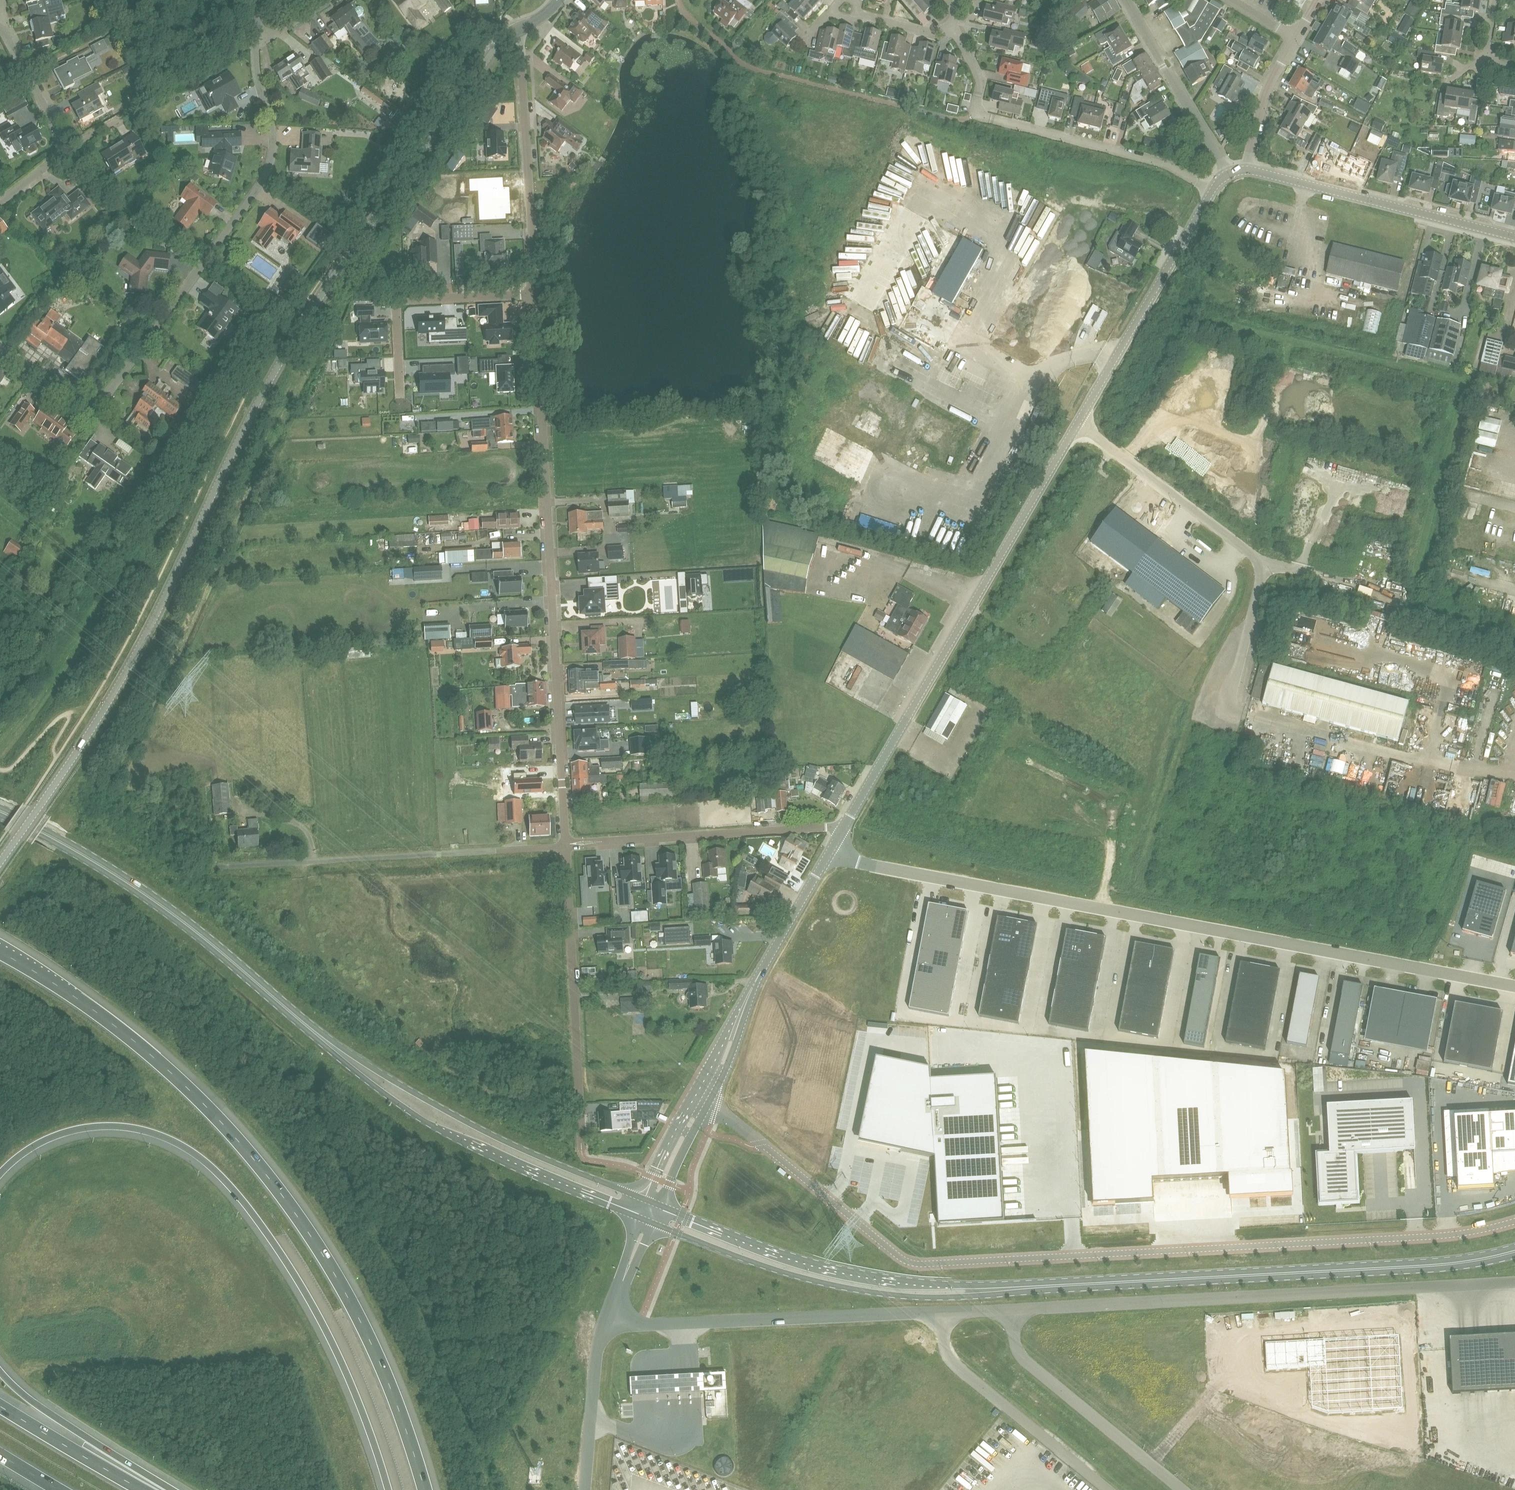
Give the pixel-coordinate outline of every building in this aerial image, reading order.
[(26,4),(27,4),(29,13),(63,5),(61,0),(25,0),(26,4)] [(426,0),(396,0),(394,1),(406,17),(407,16),(416,29),(423,24),(414,11),(427,2),(426,0)] [(444,14),(453,8),(447,0),(434,0),(444,14)] [(598,7),(603,0),(604,2),(615,1),(615,8),(628,8),(627,0),(589,0),(598,7)] [(723,20),(720,23),(727,28),(735,18),(739,22),(745,15),(751,20),(752,20),(755,16),(748,10),(735,0),(733,0),(729,5),(723,1),(719,7),(717,6),(715,9),(716,10),(714,13),(723,20)] [(748,10),(752,5),(745,0),(735,0),(748,10)] [(801,0),(798,0),(791,8),(783,1),(778,6),(790,16),(794,11),(804,20),(813,11),(801,0)] [(813,11),(822,2),(820,0),(801,0),(813,11)] [(927,0),(902,0),(901,0),(909,10),(916,4),(925,14),(933,7),(927,0)] [(1089,11),(1078,0),(1065,12),(1076,23),(1089,11)] [(1094,13),(1101,23),(1120,10),(1113,0),(1096,0),(1089,5),(1094,13)] [(1168,0),(1146,0),(1149,6),(1155,2),(1159,9),(1169,3),(1168,0)] [(1209,4),(1202,0),(1185,0),(1184,2),(1165,13),(1185,47),(1176,53),(1174,54),(1184,70),(1196,64),(1199,62),(1197,59),(1205,55),(1198,43),(1202,40),(1206,33),(1217,13),(1219,10),(1209,4)] [(1340,0),(1331,15),(1354,28),(1367,37),(1371,31),(1355,22),(1360,12),(1340,0)] [(1356,8),(1367,14),(1373,3),(1368,0),(1356,0),(1359,2),(1356,8)] [(1415,0),(1411,0),(1405,12),(1415,18),(1423,4),(1415,0)] [(1441,13),(1452,15),(1464,17),(1465,10),(1479,12),(1481,0),(1463,0),(1462,5),(1454,4),(1446,3),(1445,10),(1441,9),(1441,13)] [(1292,5),(1300,10),(1302,7),(1294,2),(1292,5)] [(1013,7),(1007,5),(997,3),(996,9),(988,7),(985,20),(1008,25),(1009,19),(1014,20),(1017,8),(1013,7)] [(65,15),(63,5),(29,13),(31,22),(36,42),(37,48),(50,45),(48,39),(52,38),(53,42),(61,40),(59,36),(53,38),(50,24),(57,22),(56,18),(65,15)] [(370,34),(358,18),(362,15),(363,12),(362,10),(360,8),(357,8),(356,9),(352,11),(348,5),(339,12),(356,34),(372,51),(380,44),(370,34)] [(569,31),(580,39),(579,40),(582,42),(586,42),(593,33),(598,38),(609,24),(609,23),(590,9),(585,15),(581,12),(580,11),(580,12),(577,16),(576,15),(575,15),(572,18),(573,20),(575,22),(569,30),(568,31),(569,31)] [(356,34),(339,12),(331,18),(334,23),(329,27),(334,35),(340,31),(344,28),(351,38),(350,39),(355,46),(355,47),(357,48),(364,57),(364,59),(366,59),(367,61),(375,53),(372,51),(356,34)] [(792,22),(781,12),(772,21),(779,28),(774,34),(773,33),(768,33),(764,37),(765,42),(768,45),(773,45),(779,39),(787,47),(797,37),(787,27),(792,22)] [(1445,26),(1444,34),(1462,37),(1463,24),(1451,23),(1452,15),(1441,13),(1439,25),(1445,26)] [(1351,33),(1354,28),(1359,31),(1355,37),(1363,42),(1366,38),(1367,38),(1367,37),(1354,28),(1331,15),(1325,25),(1340,34),(1343,28),(1351,33)] [(1414,20),(1406,16),(1398,31),(1405,35),(1414,20)] [(1212,29),(1216,31),(1219,26),(1222,21),(1217,18),(1211,28),(1212,29)] [(1343,41),(1343,42),(1337,39),(1340,34),(1325,25),(1319,35),(1342,48),(1346,51),(1356,58),(1361,62),(1363,62),(1366,57),(1365,55),(1359,51),(1358,52),(1343,41)] [(1508,26),(1507,34),(1504,34),(1503,42),(1514,44),(1514,27),(1508,26)] [(842,28),(840,33),(837,46),(845,48),(844,53),(846,56),(853,58),(857,43),(852,41),(854,31),(842,28)] [(1095,35),(1098,41),(1100,45),(1104,44),(1107,42),(1110,47),(1126,38),(1120,28),(1109,34),(1106,29),(1095,35)] [(816,52),(826,55),(826,57),(829,62),(831,63),(833,63),(836,52),(837,46),(840,33),(838,32),(838,31),(831,29),(830,30),(829,30),(828,32),(821,31),(816,52)] [(1026,34),(1005,29),(1003,35),(994,33),(990,46),(1008,51),(1010,43),(1023,47),(1026,34)] [(1216,31),(1212,29),(1204,43),(1209,45),(1211,42),(1210,41),(1216,31)] [(864,44),(857,43),(853,58),(854,58),(854,57),(860,58),(860,59),(866,60),(876,62),(878,52),(877,52),(881,34),(867,31),(864,44)] [(1407,40),(1393,32),(1388,41),(1401,50),(1407,40)] [(1042,33),(1040,39),(1051,41),(1052,35),(1042,33)] [(1238,44),(1248,49),(1238,44),(1239,42),(1261,55),(1269,42),(1256,35),(1253,41),(1243,36),(1241,39),(1230,33),(1227,38),(1238,44)] [(311,44),(321,57),(334,47),(325,34),(311,44)] [(1460,49),(1462,37),(1444,34),(1442,47),(1436,46),(1435,53),(1450,55),(1451,48),(1460,49)] [(1346,51),(1342,48),(1319,35),(1314,44),(1329,53),(1331,49),(1344,56),(1346,51)] [(906,41),(893,37),(890,50),(884,48),(881,60),(893,63),(892,68),(906,71),(912,46),(905,45),(906,41)] [(1047,41),(1033,38),(1031,45),(1045,49),(1047,41)] [(1104,51),(1110,61),(1113,66),(1124,60),(1121,55),(1132,48),(1126,38),(1110,47),(1104,51)] [(1238,44),(1227,38),(1226,38),(1231,41),(1227,47),(1238,54),(1235,60),(1239,63),(1238,66),(1247,72),(1250,66),(1254,68),(1260,58),(1247,51),(1248,49),(1238,44)] [(103,39),(90,46),(95,55),(108,48),(103,39)] [(568,47),(557,40),(552,46),(560,52),(553,61),(562,67),(563,65),(571,70),(576,63),(582,56),(571,48),(570,49),(568,48),(568,47)] [(913,48),(911,58),(908,71),(922,74),(923,68),(924,68),(924,71),(929,72),(930,66),(931,66),(935,48),(921,45),(920,49),(913,48)] [(1435,53),(1418,50),(1417,57),(1424,58),(1422,72),(1441,75),(1443,61),(1433,60),(1435,53)] [(584,59),(586,60),(591,64),(595,58),(589,53),(584,59)] [(1152,63),(1147,54),(1135,62),(1134,59),(1122,66),(1127,75),(1137,69),(1138,71),(1152,63)] [(307,83),(304,79),(309,75),(304,67),(303,68),(295,55),(284,63),(301,87),(307,83)] [(1199,62),(1196,64),(1198,66),(1185,72),(1193,86),(1205,78),(1203,75),(1209,71),(1204,62),(1208,60),(1205,55),(1197,59),(1199,62)] [(1358,64),(1345,56),(1338,67),(1351,75),(1358,64)] [(936,62),(935,68),(931,85),(938,87),(939,82),(953,85),(958,67),(956,67),(958,60),(945,57),(943,64),(936,62)] [(320,58),(311,63),(323,82),(332,77),(320,58)] [(83,60),(74,65),(73,62),(54,72),(64,91),(75,85),(73,82),(91,72),(83,60)] [(1001,65),(1002,66),(1000,73),(1009,75),(1007,82),(1027,86),(1029,75),(1021,73),(1023,65),(1003,60),(1003,62),(1002,63),(1001,65)] [(301,87),(284,63),(273,70),(281,83),(288,78),(296,90),(301,87)] [(1138,71),(1139,74),(1134,77),(1137,82),(1157,71),(1152,63),(1138,71)] [(1218,77),(1227,82),(1219,96),(1234,104),(1245,84),(1240,81),(1243,76),(1229,68),(1224,66),(1218,77)] [(1118,69),(1112,80),(1118,82),(1123,71),(1118,69)] [(1324,83),(1321,81),(1300,69),(1295,78),(1317,91),(1320,86),(1322,87),(1324,83)] [(394,71),(390,77),(399,83),(403,77),(394,71)] [(1158,81),(1162,79),(1157,71),(1137,82),(1134,85),(1130,97),(1134,104),(1143,98),(1140,94),(1143,92),(1142,90),(1147,87),(1148,88),(1148,87),(1150,91),(1161,85),(1158,81)] [(229,73),(205,86),(217,107),(223,103),(228,113),(238,108),(233,98),(240,94),(229,73)] [(568,89),(551,76),(546,83),(557,91),(549,102),(562,112),(571,100),(575,103),(584,92),(573,83),(568,89)] [(1317,91),(1295,78),(1290,87),(1312,99),(1317,91)] [(86,100),(73,107),(80,120),(102,109),(95,97),(102,94),(98,85),(83,93),(86,100)] [(321,97),(310,92),(302,88),(298,96),(317,105),(321,97)] [(994,92),(992,99),(993,100),(993,101),(1001,103),(999,109),(1006,111),(1020,115),(1023,102),(1017,100),(1019,94),(1014,93),(997,88),(996,92),(994,92)] [(1501,88),(1500,95),(1514,97),(1514,90),(1501,88)] [(145,98),(140,89),(126,97),(131,106),(145,98)] [(1026,89),(1024,96),(1036,99),(1037,91),(1026,89)] [(1042,89),(1039,100),(1044,102),(1052,104),(1049,117),(1061,120),(1066,103),(1067,103),(1069,95),(1061,93),(1047,90),(1042,89)] [(1439,100),(1437,116),(1446,117),(1449,116),(1450,108),(1457,109),(1460,91),(1447,89),(1446,101),(1439,100)] [(1460,91),(1457,109),(1470,111),(1468,121),(1475,122),(1477,106),(1471,105),(1473,93),(1460,91)] [(1125,104),(1129,94),(1122,92),(1119,102),(1125,104)] [(1094,110),(1095,105),(1084,102),(1084,99),(1075,97),(1071,115),(1080,117),(1078,124),(1089,127),(1094,110)] [(1319,105),(1332,111),(1335,105),(1321,99),(1319,105)] [(1370,106),(1357,99),(1353,106),(1366,113),(1370,106)] [(1314,116),(1318,108),(1301,100),(1298,106),(1291,102),(1287,110),(1291,113),(1289,117),(1304,126),(1311,114),(1314,116)] [(395,107),(386,101),(382,107),(391,113),(395,107)] [(1156,108),(1152,101),(1136,111),(1141,120),(1144,118),(1150,128),(1170,116),(1163,103),(1156,108)] [(7,103),(3,106),(7,115),(12,112),(7,103)] [(489,104),(479,119),(488,125),(499,110),(489,104)] [(1095,105),(1094,110),(1089,127),(1101,130),(1105,113),(1107,108),(1095,105)] [(1116,114),(1113,126),(1118,128),(1121,116),(1116,114)] [(1304,126),(1289,117),(1282,129),(1290,134),(1287,139),(1305,149),(1308,143),(1298,138),(1304,126)] [(1500,124),(1511,126),(1514,127),(1514,120),(1501,118),(1500,124)] [(558,153),(562,147),(566,142),(578,150),(583,143),(578,140),(581,136),(559,120),(554,127),(548,122),(544,128),(549,132),(545,138),(552,144),(549,147),(558,153)] [(25,152),(26,151),(28,154),(30,154),(37,151),(38,149),(36,146),(37,145),(35,142),(41,139),(34,125),(21,132),(18,126),(6,132),(12,143),(19,140),(25,152)] [(1513,138),(1514,138),(1514,130),(1514,127),(1500,125),(1499,129),(1498,129),(1497,136),(1513,138)] [(487,158),(505,158),(505,156),(506,156),(505,145),(503,145),(503,133),(486,134),(487,158)] [(241,146),(241,134),(203,135),(204,147),(216,147),(217,153),(216,153),(210,171),(221,174),(219,178),(230,181),(237,159),(232,157),(231,146),(241,146)] [(1313,154),(1321,137),(1316,134),(1307,150),(1313,154)] [(133,135),(102,155),(114,173),(145,153),(133,135)] [(1459,144),(1475,145),(1476,137),(1460,135),(1459,144)] [(293,152),(292,171),(318,173),(319,164),(321,165),(322,145),(320,145),(320,137),(305,136),(304,153),(293,152)] [(1498,150),(1514,151),(1514,147),(1514,142),(1499,139),(1498,150)] [(1326,145),(1317,165),(1334,173),(1336,168),(1342,171),(1342,173),(1351,177),(1352,174),(1365,179),(1372,163),(1359,156),(1357,159),(1350,155),(1349,158),(1342,155),(1343,153),(1326,145)] [(1418,148),(1417,150),(1431,157),(1431,158),(1448,158),(1448,149),(1431,148),(1418,148)] [(457,151),(446,167),(453,172),(464,155),(457,151)] [(1381,169),(1378,181),(1392,184),(1395,171),(1402,173),(1406,155),(1394,152),(1391,164),(1383,161),(1382,163),(1381,164),(1380,166),(1380,167),(1381,169)] [(1503,155),(1499,154),(1498,161),(1503,162),(1514,164),(1514,156),(1503,155)] [(1457,169),(1444,163),(1441,173),(1455,177),(1457,169)] [(1436,166),(1433,178),(1439,180),(1442,168),(1436,166)] [(1432,180),(1413,175),(1410,189),(1416,191),(1417,192),(1419,193),(1420,193),(1422,192),(1429,194),(1432,180)] [(1447,185),(1444,194),(1447,196),(1450,196),(1450,199),(1456,201),(1457,203),(1459,203),(1461,204),(1462,202),(1469,204),(1470,198),(1477,200),(1480,188),(1482,181),(1471,176),(1469,187),(1454,183),(1453,186),(1450,185),(1447,185)] [(471,190),(486,189),(487,208),(480,208),(480,219),(506,218),(506,213),(510,213),(509,187),(503,188),(503,178),(470,179),(471,190)] [(188,202),(175,220),(188,229),(201,212),(207,217),(217,204),(192,185),(182,198),(188,202)] [(78,190),(67,199),(61,190),(52,197),(53,199),(32,215),(43,228),(50,222),(52,226),(66,215),(71,222),(91,207),(78,190)] [(1503,198),(1495,196),(1492,210),(1498,212),(1499,213),(1501,214),(1503,214),(1504,213),(1511,215),(1512,209),(1514,210),(1514,194),(1505,192),(1503,198)] [(422,206),(415,215),(432,227),(439,218),(422,206)] [(281,219),(271,211),(260,226),(264,229),(255,242),(265,249),(274,238),(280,242),(283,238),(291,245),(305,227),(285,212),(281,219)] [(0,218),(0,236),(9,228),(0,218)] [(1138,228),(1127,221),(1119,234),(1117,233),(1109,247),(1110,251),(1121,257),(1124,252),(1135,258),(1143,245),(1132,238),(1138,228)] [(316,225),(305,240),(320,251),(331,236),(316,225)] [(462,243),(462,227),(453,227),(453,243),(462,243)] [(486,266),(494,265),(507,264),(507,262),(508,261),(509,260),(509,259),(509,258),(509,257),(508,255),(507,255),(506,255),(506,253),(504,253),(503,241),(491,241),(491,235),(480,236),(481,253),(482,253),(482,252),(481,250),(485,250),(486,269),(487,269),(486,266)] [(983,250),(963,239),(911,333),(943,351),(966,310),(953,303),(983,250)] [(416,272),(421,272),(430,272),(430,263),(438,263),(437,241),(423,241),(424,250),(415,250),(415,252),(412,252),(413,261),(415,261),(416,272)] [(1334,244),(1327,274),(1398,292),(1403,271),(1398,270),(1401,261),(1334,244)] [(463,262),(462,246),(454,246),(455,263),(463,262)] [(129,255),(120,268),(132,276),(131,293),(146,294),(148,276),(154,268),(168,270),(170,255),(147,252),(139,263),(129,255)] [(1416,270),(1411,293),(1422,296),(1427,279),(1435,281),(1441,257),(1436,256),(1435,254),(1430,252),(1428,254),(1427,254),(1423,272),(1416,270)] [(1091,259),(1087,266),(1091,268),(1092,269),(1097,271),(1100,265),(1091,259)] [(1448,268),(1443,289),(1454,292),(1456,284),(1465,286),(1470,265),(1456,261),(1454,270),(1448,268)] [(1493,289),(1496,290),(1497,289),(1507,291),(1511,278),(1500,275),(1501,273),(1490,270),(1491,268),(1484,266),(1484,268),(1483,268),(1481,276),(1479,275),(1476,285),(1485,287),(1483,296),(1490,298),(1493,289)] [(1,314),(15,304),(8,295),(16,289),(0,268),(0,313),(1,314)] [(301,281),(293,275),(283,290),(291,296),(301,281)] [(211,310),(198,327),(217,340),(227,327),(225,325),(235,312),(237,313),(239,310),(220,297),(218,299),(209,292),(202,303),(211,310)] [(283,305),(272,297),(267,304),(278,311),(283,305)] [(503,305),(480,306),(480,318),(488,318),(488,325),(484,325),(485,342),(489,341),(489,346),(499,345),(499,341),(512,340),(511,324),(504,324),(503,305)] [(360,342),(368,342),(387,341),(386,323),(370,324),(370,317),(374,316),(373,307),(364,307),(364,306),(357,307),(357,317),(361,317),(361,324),(359,324),(360,342)] [(1421,311),(1411,309),(1402,343),(1427,349),(1435,319),(1420,315),(1421,311)] [(89,339),(85,344),(57,323),(61,317),(52,310),(42,323),(37,320),(28,333),(30,335),(26,341),(38,349),(43,343),(71,363),(66,370),(78,379),(83,372),(88,376),(102,358),(96,354),(101,348),(89,339)] [(443,317),(419,318),(419,334),(428,334),(440,333),(440,344),(458,343),(457,329),(443,329),(443,319),(443,317)] [(1453,356),(1461,325),(1437,319),(1429,350),(1453,356)] [(1487,340),(1481,363),(1497,367),(1503,344),(1487,340)] [(1505,357),(1502,370),(1514,373),(1514,360),(1505,357)] [(469,374),(468,358),(457,358),(457,375),(469,374)] [(498,360),(480,361),(480,373),(497,373),(498,392),(513,392),(512,368),(499,368),(498,360)] [(347,361),(338,361),(339,369),(347,369),(347,361)] [(367,365),(350,366),(351,375),(354,374),(361,374),(362,384),(364,384),(365,393),(378,393),(378,388),(384,388),(383,372),(381,372),(368,373),(368,365),(367,365)] [(422,375),(420,375),(421,393),(449,392),(448,375),(455,375),(454,365),(428,366),(428,375),(422,375)] [(206,389),(206,386),(179,366),(177,367),(171,375),(172,377),(198,396),(201,396),(206,389)] [(146,395),(126,421),(127,424),(134,430),(134,432),(143,438),(145,438),(149,433),(148,431),(148,430),(154,423),(154,419),(149,415),(159,404),(175,416),(182,407),(167,396),(171,390),(171,388),(166,384),(163,385),(161,383),(161,380),(158,380),(158,383),(155,387),(150,383),(142,393),(146,395)] [(1053,406),(1059,410),(1062,406),(1056,402),(1053,406)] [(53,436),(55,438),(54,440),(53,443),(54,446),(56,448),(59,449),(61,448),(64,447),(65,445),(67,446),(74,436),(65,430),(68,425),(55,415),(56,413),(46,406),(45,408),(44,408),(39,415),(34,412),(35,411),(25,404),(11,424),(21,431),(31,418),(35,421),(43,428),(45,426),(55,434),(53,436)] [(488,431),(495,431),(513,430),(512,416),(495,417),(490,417),(490,419),(471,420),(471,421),(472,431),(473,431),(473,432),(488,431)] [(1481,417),(1479,429),(1499,433),(1501,422),(1481,417)] [(452,430),(452,422),(440,423),(440,431),(452,430)] [(513,442),(513,430),(495,431),(488,431),(473,432),(473,439),(486,439),(487,441),(490,441),(496,440),(496,443),(513,442)] [(1497,436),(1477,432),(1474,444),(1494,449),(1497,436)] [(419,435),(408,436),(408,444),(420,443),(419,435)] [(91,440),(80,457),(88,462),(96,468),(86,482),(96,490),(107,475),(121,485),(120,486),(124,489),(130,481),(125,478),(132,468),(108,451),(109,450),(100,444),(99,446),(91,440)] [(487,442),(471,443),(472,452),(487,451),(487,442)] [(663,487),(664,499),(687,498),(687,497),(679,497),(679,496),(687,495),(686,491),(678,491),(678,486),(663,487)] [(608,491),(609,504),(628,502),(627,501),(634,501),(633,491),(627,491),(627,490),(608,491)] [(688,508),(687,498),(664,499),(664,500),(665,500),(665,501),(672,500),(673,509),(688,508)] [(628,502),(609,504),(610,517),(630,516),(629,504),(628,504),(628,502)] [(1116,509),(1090,542),(1133,574),(1158,540),(1116,509)] [(603,529),(602,512),(570,514),(571,534),(587,533),(586,530),(603,529)] [(502,516),(497,517),(497,519),(482,520),(483,528),(497,528),(497,529),(519,528),(518,513),(502,514),(502,516)] [(449,515),(439,516),(439,525),(441,525),(449,525),(449,515)] [(764,541),(765,588),(780,590),(806,593),(807,580),(814,555),(820,535),(762,519),(764,541)] [(479,531),(478,520),(469,520),(469,524),(464,524),(464,531),(479,531)] [(617,522),(618,526),(618,533),(629,533),(628,525),(622,525),(622,521),(617,522)] [(390,537),(389,537),(389,548),(417,547),(416,535),(390,536),(390,537)] [(12,553),(18,544),(12,540),(3,553),(9,557),(12,553)] [(1133,574),(1126,584),(1158,609),(1166,599),(1191,565),(1158,540),(1133,574)] [(502,544),(503,551),(496,552),(496,550),(475,551),(476,561),(504,559),(504,558),(520,558),(520,543),(502,544)] [(23,548),(18,544),(12,553),(17,556),(23,548)] [(623,559),(622,547),(608,548),(609,560),(623,559)] [(474,563),(474,549),(445,550),(445,564),(474,563)] [(599,554),(579,555),(580,573),(600,572),(599,554)] [(1200,625),(1225,591),(1191,565),(1166,599),(1200,625)] [(414,581),(415,581),(442,579),(441,567),(413,568),(413,572),(414,581)] [(510,571),(493,572),(493,580),(498,579),(499,595),(522,594),(521,591),(523,591),(523,584),(521,584),(521,576),(520,576),(520,578),(510,578),(510,571)] [(703,597),(701,575),(684,576),(686,598),(703,597)] [(581,600),(582,602),(582,606),(582,614),(586,614),(587,617),(600,616),(600,613),(604,613),(603,600),(603,595),(607,595),(607,592),(618,592),(617,583),(606,584),(591,585),(591,593),(586,593),(587,599),(581,600)] [(892,616),(921,632),(928,620),(907,608),(915,594),(898,585),(890,600),(899,605),(892,616)] [(780,590),(765,588),(768,623),(782,622),(780,590)] [(527,610),(504,611),(505,629),(528,628),(527,625),(529,625),(529,618),(527,618),(527,610)] [(921,632),(892,616),(885,628),(914,644),(921,632)] [(424,625),(425,640),(450,639),(449,624),(424,625)] [(490,625),(469,626),(470,638),(491,637),(490,625)] [(909,654),(857,625),(842,651),(894,681),(909,654)] [(592,634),(584,634),(584,642),(583,642),(583,647),(584,647),(585,654),(599,654),(599,638),(603,637),(604,635),(604,627),(592,627),(592,634)] [(475,649),(474,639),(474,638),(454,639),(454,649),(475,649)] [(492,638),(474,639),(475,649),(492,648),(492,638)] [(636,639),(619,639),(620,660),(636,659),(636,639)] [(443,652),(443,641),(430,641),(431,652),(443,652)] [(501,668),(504,668),(520,667),(519,655),(531,654),(531,644),(515,645),(515,647),(502,647),(502,650),(500,651),(500,656),(503,657),(503,660),(501,660),(501,668)] [(647,660),(629,661),(604,662),(604,670),(629,669),(639,668),(647,669),(647,660)] [(1261,663),(1252,697),(1264,701),(1263,704),(1305,716),(1316,719),(1398,742),(1427,750),(1438,711),(1409,703),(1261,663)] [(603,675),(598,675),(598,671),(569,672),(570,684),(603,682),(603,675)] [(653,680),(645,680),(631,681),(631,688),(658,686),(658,679),(653,680)] [(603,682),(570,684),(570,695),(586,694),(586,689),(601,688),(601,690),(616,689),(615,681),(603,682)] [(515,687),(495,687),(496,697),(505,696),(512,696),(512,707),(528,706),(528,707),(544,706),(543,683),(536,684),(536,683),(534,683),(534,684),(527,684),(515,684),(515,687)] [(967,706),(946,694),(926,728),(947,740),(967,706)] [(752,695),(737,695),(737,706),(753,706),(752,695)] [(632,708),(633,710),(652,709),(652,699),(632,700),(632,708)] [(632,700),(618,701),(618,709),(632,708),(632,700)] [(608,707),(578,708),(578,724),(608,723),(608,707)] [(493,730),(491,712),(476,713),(478,731),(493,730)] [(576,735),(575,735),(575,742),(577,742),(577,744),(578,744),(579,751),(597,750),(597,752),(605,751),(605,749),(610,749),(609,740),(599,740),(599,734),(596,734),(596,732),(576,733),(576,735)] [(520,748),(521,761),(541,760),(540,744),(528,745),(527,737),(511,738),(512,748),(520,748)] [(630,739),(631,756),(650,755),(649,738),(630,739)] [(622,769),(622,757),(601,758),(602,770),(622,769)] [(572,764),(573,777),(600,776),(599,766),(590,767),(590,763),(587,764),(587,763),(572,764)] [(814,783),(816,784),(816,783),(841,798),(846,789),(832,782),(831,784),(820,777),(816,775),(817,771),(810,769),(808,769),(805,781),(814,783)] [(527,774),(513,774),(514,795),(542,794),(542,780),(527,781),(527,774)] [(607,775),(600,776),(573,777),(574,797),(589,796),(589,786),(608,785),(607,775)] [(653,797),(659,797),(659,802),(668,801),(667,796),(676,796),(675,783),(640,784),(641,803),(653,802),(653,797)] [(816,783),(816,784),(814,788),(825,795),(822,799),(836,807),(841,798),(816,783)] [(778,811),(787,810),(785,792),(776,793),(778,811)] [(763,798),(756,799),(758,814),(765,813),(763,798)] [(523,824),(522,800),(504,801),(505,824),(523,824)] [(529,817),(530,836),(549,835),(548,816),(529,817)] [(783,853),(786,855),(781,864),(793,870),(798,861),(808,845),(792,836),(783,853)] [(711,865),(704,865),(705,878),(705,883),(709,883),(710,884),(727,882),(725,868),(726,868),(725,850),(710,851),(711,865)] [(658,878),(652,878),(654,904),(667,904),(666,880),(678,880),(676,856),(670,856),(670,854),(662,855),(662,857),(660,857),(661,864),(657,865),(658,878)] [(603,862),(597,862),(597,857),(587,858),(587,865),(585,865),(585,875),(581,876),(582,905),(596,905),(595,886),(604,886),(604,881),(606,880),(606,867),(603,868),(603,862)] [(630,883),(642,882),(640,859),(635,859),(635,857),(627,858),(627,860),(625,860),(625,867),(622,868),(622,880),(616,881),(618,907),(631,907),(630,883)] [(772,867),(769,873),(785,882),(789,876),(772,867)] [(765,882),(757,877),(749,891),(767,901),(775,888),(779,890),(783,882),(769,875),(765,882)] [(1492,939),(1506,891),(1476,882),(1463,931),(1492,939)] [(705,883),(693,884),(695,911),(712,909),(710,884),(709,883),(705,883)] [(929,904),(909,1009),(949,1017),(969,912),(929,904)] [(745,905),(735,906),(733,915),(743,916),(745,905)] [(648,912),(631,913),(632,923),(649,922),(648,912)] [(998,917),(979,1016),(1019,1024),(1038,925),(998,917)] [(690,927),(664,929),(665,945),(691,944),(690,927)] [(599,937),(600,953),(613,952),(613,953),(623,953),(622,941),(629,941),(629,929),(608,930),(608,937),(599,937)] [(1067,930),(1049,1024),(1089,1032),(1106,938),(1067,930)] [(711,946),(711,936),(694,937),(695,947),(711,946)] [(732,942),(715,943),(717,964),(732,963),(731,950),(732,950),(732,942)] [(1136,943),(1119,1031),(1159,1038),(1175,951),(1136,943)] [(1184,1044),(1204,1047),(1217,980),(1221,959),(1200,956),(1196,976),(1184,1044)] [(1265,1050),(1280,971),(1240,963),(1226,1042),(1265,1050)] [(1319,978),(1300,974),(1287,1043),(1306,1047),(1319,978)] [(689,1000),(691,1000),(691,1008),(706,1007),(705,994),(707,994),(707,985),(695,986),(695,979),(670,980),(670,990),(686,989),(686,988),(690,988),(690,992),(689,993),(687,995),(687,997),(687,999),(689,1000)] [(1344,983),(1331,1054),(1350,1057),(1363,986),(1344,983)] [(1406,994),(1396,992),(1374,988),(1366,1034),(1397,1039),(1406,994)] [(1429,1045),(1437,1000),(1406,994),(1397,1039),(1429,1045)] [(638,1002),(621,1003),(622,1012),(639,1011),(638,1002)] [(1504,1013),(1455,1004),(1444,1062),(1493,1071),(1504,1013)] [(1286,1074),(1087,1053),(1095,1205),(1155,1202),(1154,1181),(1232,1176),(1233,1197),(1293,1194),(1286,1074)] [(877,1058),(859,1144),(936,1159),(939,1227),(1005,1223),(997,1077),(932,1081),(931,1069),(920,1067),(877,1058)] [(1313,1068),(1314,1092),(1324,1091),(1323,1067),(1313,1068)] [(623,1111),(618,1112),(610,1112),(600,1113),(601,1131),(612,1130),(632,1128),(631,1119),(643,1119),(656,1119),(661,1106),(661,1104),(649,1103),(644,1103),(644,1101),(622,1102),(623,1111)] [(1336,1204),(1336,1208),(1342,1208),(1342,1204),(1358,1203),(1355,1154),(1403,1151),(1402,1142),(1415,1141),(1412,1101),(1327,1105),(1329,1154),(1317,1155),(1320,1205),(1336,1204)] [(1454,1117),(1458,1189),(1494,1188),(1492,1155),(1514,1154),(1514,1114),(1454,1117)] [(1449,1338),(1452,1394),(1514,1391),(1514,1334),(1449,1338)] [(1277,1338),(1277,1374),(1317,1373),(1317,1338),(1277,1338)] [(726,1373),(630,1378),(631,1396),(727,1391),(726,1373)] [(732,1468),(721,1467),(720,1477),(731,1480),(732,1468)]
